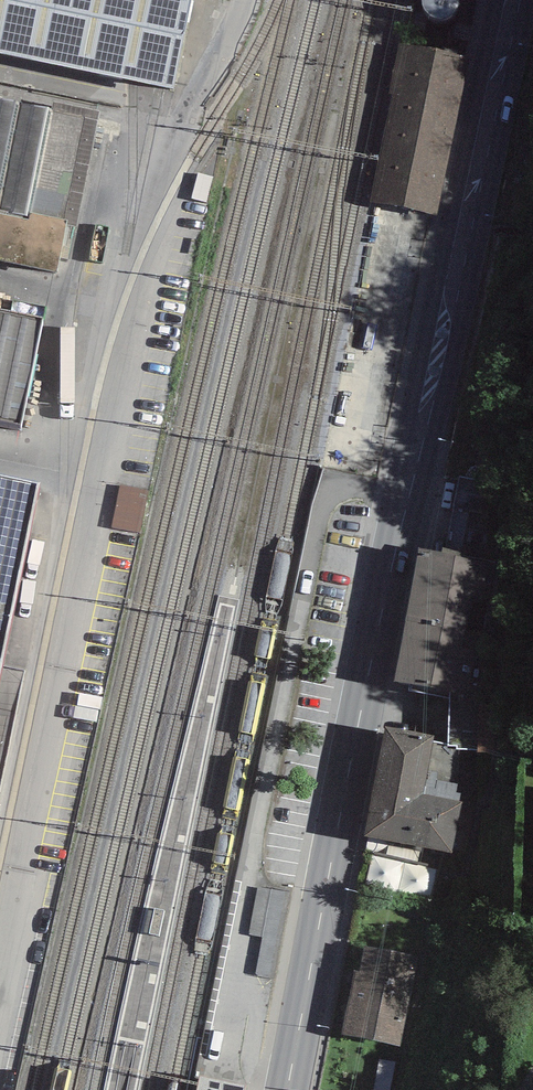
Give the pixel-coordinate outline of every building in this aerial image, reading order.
[(191,0),(0,0),(0,54),(174,91),(191,0)] [(457,0),(444,0),(425,3),(431,32),(462,26),(457,0)] [(473,55),(399,40),(389,90),(394,91),(372,199),(440,213),(473,55)] [(0,107),(0,214),(60,227),(82,125),(0,107)] [(18,429),(42,317),(0,309),(0,426),(18,429)] [(0,475),(0,668),(38,483),(0,475)] [(119,535),(147,537),(151,494),(123,492),(119,535)] [(484,562),(418,551),(393,679),(461,691),(484,562)] [(452,852),(462,801),(423,794),(434,736),(386,726),(365,837),(452,852)] [(371,893),(436,904),(441,873),(376,862),(371,893)] [(271,889),(255,976),(273,979),(289,891),(271,889)] [(365,945),(359,971),(413,983),(419,957),(365,945)] [(341,1034),(400,1045),(413,983),(359,971),(353,971),(341,1034)] [(200,1076),(197,1089),(245,1089),(246,1086),(200,1076)]
